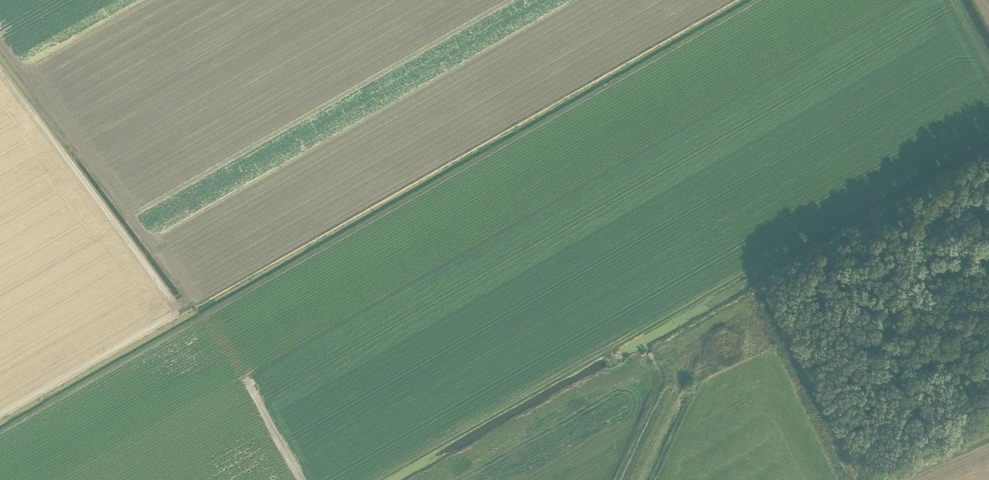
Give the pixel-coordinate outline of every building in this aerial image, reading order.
[(655,357),(659,355),(655,347),(651,349),(655,357)]
